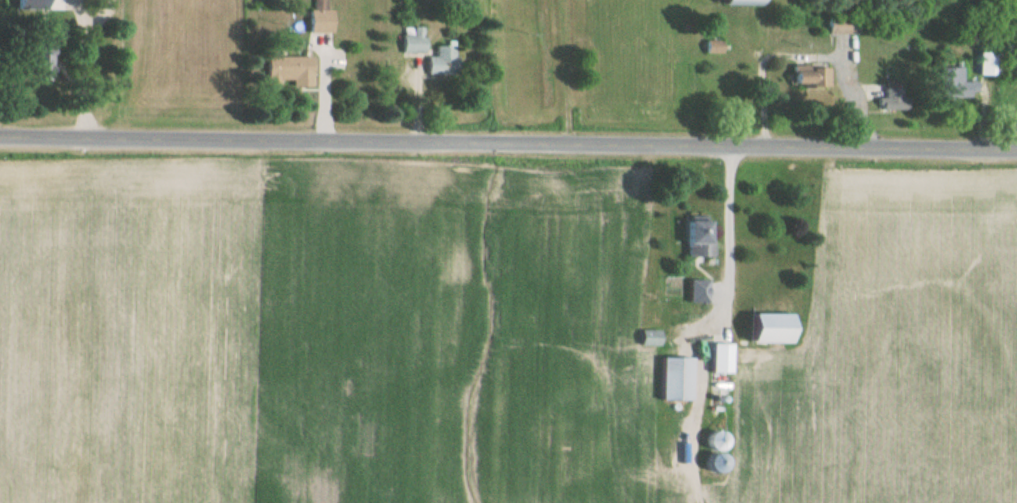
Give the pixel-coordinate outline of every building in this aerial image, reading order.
[(38,0),(14,0),(14,9),(37,9),(38,0)] [(311,10),(306,10),(306,33),(329,33),(329,0),(311,0),(311,10)] [(422,54),(422,27),(400,27),(400,54),(422,54)] [(26,42),(26,82),(46,82),(46,42),(26,42)] [(424,57),(424,75),(455,75),(455,46),(433,46),(433,57),(424,57)] [(993,52),(974,52),(974,77),(993,77),(993,52)] [(309,57),(263,57),(263,84),(289,84),(289,87),(309,87),(309,57)] [(827,86),(827,67),(787,67),(787,86),(827,86)] [(960,100),(960,67),(937,67),(937,100),(960,100)] [(878,110),(908,110),(908,90),(878,90),(878,110)] [(705,217),(680,217),(680,258),(705,258),(705,217)] [(684,304),(702,304),(702,280),(684,280),(684,304)] [(740,315),(740,344),(779,344),(779,315),(740,315)] [(656,346),(656,331),(636,331),(636,346),(656,346)] [(707,345),(707,373),(726,373),(726,345),(707,345)] [(658,401),(688,401),(688,358),(658,358),(658,401)]
